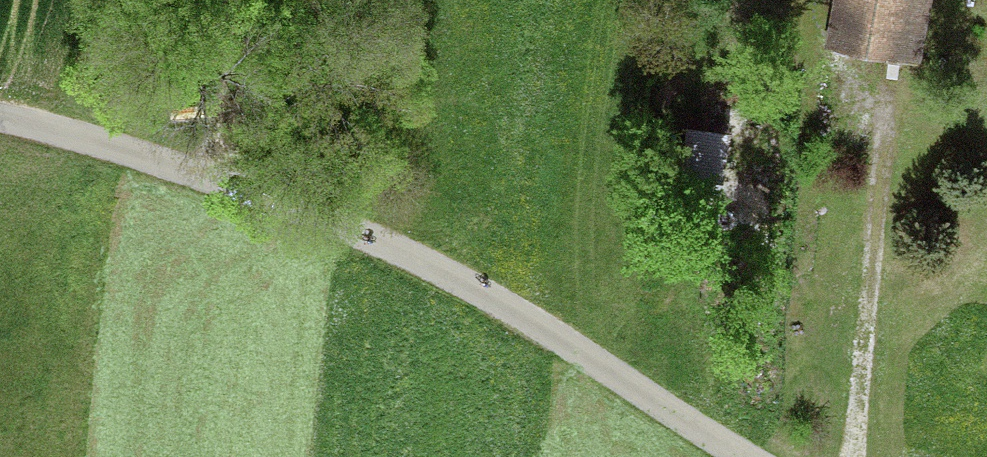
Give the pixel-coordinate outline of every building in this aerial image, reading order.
[(829,44),(912,57),(921,0),(836,0),(829,44)] [(728,135),(686,131),(682,180),(724,184),(728,135)]
